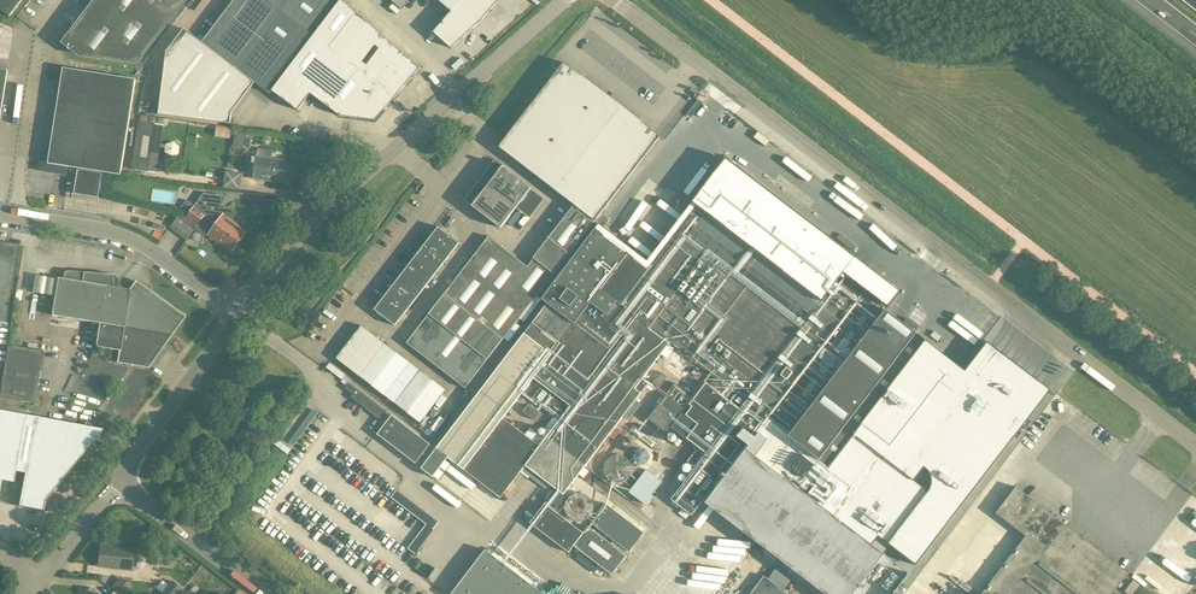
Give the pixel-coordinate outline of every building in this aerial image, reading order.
[(9,16),(21,0),(0,0),(0,9),(9,16)] [(64,42),(80,54),(137,62),(185,0),(96,0),(64,42)] [(221,18),(202,43),(184,29),(176,39),(167,52),(159,114),(230,123),(232,113),(255,82),(269,94),(271,92),(327,18),(340,0),(341,0),(235,0),(221,18)] [(419,69),(340,0),(327,18),(271,92),(297,111),(310,94),(339,117),(374,121),(419,69)] [(401,10),(409,0),(389,0),(401,10)] [(451,12),(433,33),(451,49),(479,22),(490,10),(498,0),(437,0),(451,12)] [(595,221),(660,136),(643,123),(643,122),(641,120),(639,123),(582,79),(584,77),(582,75),(581,76),(564,62),(498,147),(595,221)] [(53,83),(60,84),(48,163),(120,175),(135,79),(55,67),(53,83)] [(131,169),(157,173),(163,125),(138,122),(131,169)] [(286,161),(268,158),(268,152),(254,150),(251,151),(251,155),(253,156),(256,157),(253,178),(283,183),(286,161)] [(531,188),(495,160),(464,200),(500,228),(531,188)] [(687,460),(697,467),(671,501),(691,517),(703,503),(824,593),(895,593),(1015,437),(1005,430),(1041,383),(990,344),(965,377),(881,316),(897,295),(728,166),(628,297),(607,281),(574,324),(547,304),(436,448),(422,467),(433,476),(448,457),(501,498),(525,465),(564,494),(609,435),(614,439),(621,431),(615,427),(626,412),(631,416),(642,401),(637,398),(648,384),(642,379),(661,354),(666,358),(674,349),(668,344),(669,343),(715,378),(709,386),(706,383),(694,398),(674,383),(647,419),(667,433),(670,429),(696,448),(687,460)] [(74,194),(98,197),(102,173),(78,169),(74,194)] [(224,187),(241,188),(243,171),(225,170),(224,187)] [(204,216),(239,241),(247,231),(231,220),(237,212),(229,206),(227,208),(222,204),(226,198),(224,196),(203,193),(202,196),(190,212),(201,219),(204,216)] [(527,266),(489,237),(407,344),(465,388),(593,222),(573,207),(527,266)] [(161,216),(142,211),(140,217),(132,214),(130,221),(158,229),(161,216)] [(204,216),(201,219),(190,212),(186,218),(179,216),(170,228),(187,240),(197,226),(208,235),(231,252),(239,241),(204,216)] [(438,228),(374,310),(395,326),(459,244),(438,228)] [(17,246),(0,243),(0,322),(5,323),(17,246)] [(71,272),(70,281),(57,279),(51,315),(99,323),(95,347),(119,351),(117,363),(147,368),(169,338),(174,331),(173,331),(184,317),(135,282),(129,291),(118,285),(113,284),(111,275),(71,272)] [(409,363),(361,326),(336,358),(384,396),(409,363)] [(43,351),(7,345),(0,391),(0,398),(34,404),(43,351)] [(395,403),(420,423),(445,390),(420,370),(395,403)] [(659,388),(667,377),(660,372),(652,383),(659,388)] [(349,383),(345,389),(353,395),(351,398),(381,421),(387,412),(349,383)] [(527,405),(522,411),(534,420),(540,412),(534,408),(533,409),(527,405)] [(15,471),(26,415),(0,410),(0,486),(1,480),(13,482),(15,471)] [(26,415),(15,471),(20,472),(24,473),(18,506),(43,511),(45,499),(92,441),(100,442),(102,429),(35,417),(30,416),(26,415)] [(426,450),(388,421),(373,440),(411,469),(426,450)] [(638,444),(641,439),(652,448),(656,443),(632,425),(629,430),(638,437),(635,441),(638,444)] [(617,440),(616,444),(617,447),(620,450),(623,451),(627,450),(630,448),(631,445),(631,441),(629,438),(626,436),(623,436),(619,437),(617,440)] [(634,453),(633,456),(634,460),(636,462),(640,463),(643,463),(646,461),(648,458),(647,454),(646,451),(643,449),(639,449),(636,450),(634,453)] [(250,461),(239,453),(234,459),(245,467),(250,461)] [(629,461),(628,459),(627,458),(626,457),(624,457),(623,456),(622,455),(620,455),(619,455),(617,455),(616,455),(615,455),(613,455),(612,456),(610,456),(609,457),(608,458),(607,459),(606,460),(605,461),(604,463),(604,464),(603,465),(603,467),(603,468),(603,470),(603,471),(604,473),(604,474),(605,475),(605,477),(606,478),(607,479),(609,480),(610,481),(611,482),(613,482),(614,483),(616,483),(618,483),(619,483),(621,483),(622,482),(624,482),(625,481),(626,480),(628,479),(629,477),(630,476),(630,475),(631,473),(631,471),(631,470),(631,468),(631,467),(631,465),(630,464),(630,462),(629,461)] [(661,481),(646,470),(629,492),(647,506),(654,497),(651,495),(661,481)] [(1015,487),(995,513),(1025,536),(981,593),(1112,593),(1128,574),(1015,487)] [(408,547),(416,553),(439,520),(396,490),(390,498),(425,522),(408,547)] [(585,494),(584,494),(583,493),(581,493),(579,493),(577,493),(576,493),(574,494),(572,494),(571,495),(569,497),(568,498),(567,499),(566,501),(565,502),(565,504),(565,506),(564,508),(565,509),(565,511),(566,513),(566,514),(567,516),(569,517),(570,518),(571,519),(573,520),(575,521),(576,521),(578,522),(580,522),(581,521),(582,521),(584,521),(585,520),(586,520),(587,519),(588,518),(589,517),(590,516),(591,515),(592,514),(592,513),(593,511),(593,510),(593,509),(593,507),(593,506),(593,505),(593,504),(592,502),(592,501),(591,500),(591,499),(590,498),(589,497),(588,496),(587,495),(585,494)] [(602,508),(587,527),(625,556),(640,537),(602,508)] [(540,509),(526,529),(564,558),(571,549),(609,578),(624,558),(585,529),(579,538),(540,509)] [(959,590),(971,593),(978,593),(982,584),(978,583),(977,587),(970,585),(974,575),(991,581),(998,562),(1001,563),(1007,545),(1001,543),(1003,537),(991,532),(984,550),(985,551),(979,565),(969,562),(959,590)] [(132,549),(100,545),(97,566),(130,570),(132,549)] [(484,553),(452,593),(538,593),(484,553)] [(110,587),(119,593),(125,593),(132,585),(120,575),(110,587)] [(764,576),(750,593),(787,593),(764,576)] [(168,585),(162,581),(156,588),(162,592),(161,593),(178,593),(182,589),(171,580),(168,585)] [(1126,593),(1132,593),(1139,585),(1132,580),(1123,592),(1126,593)]
